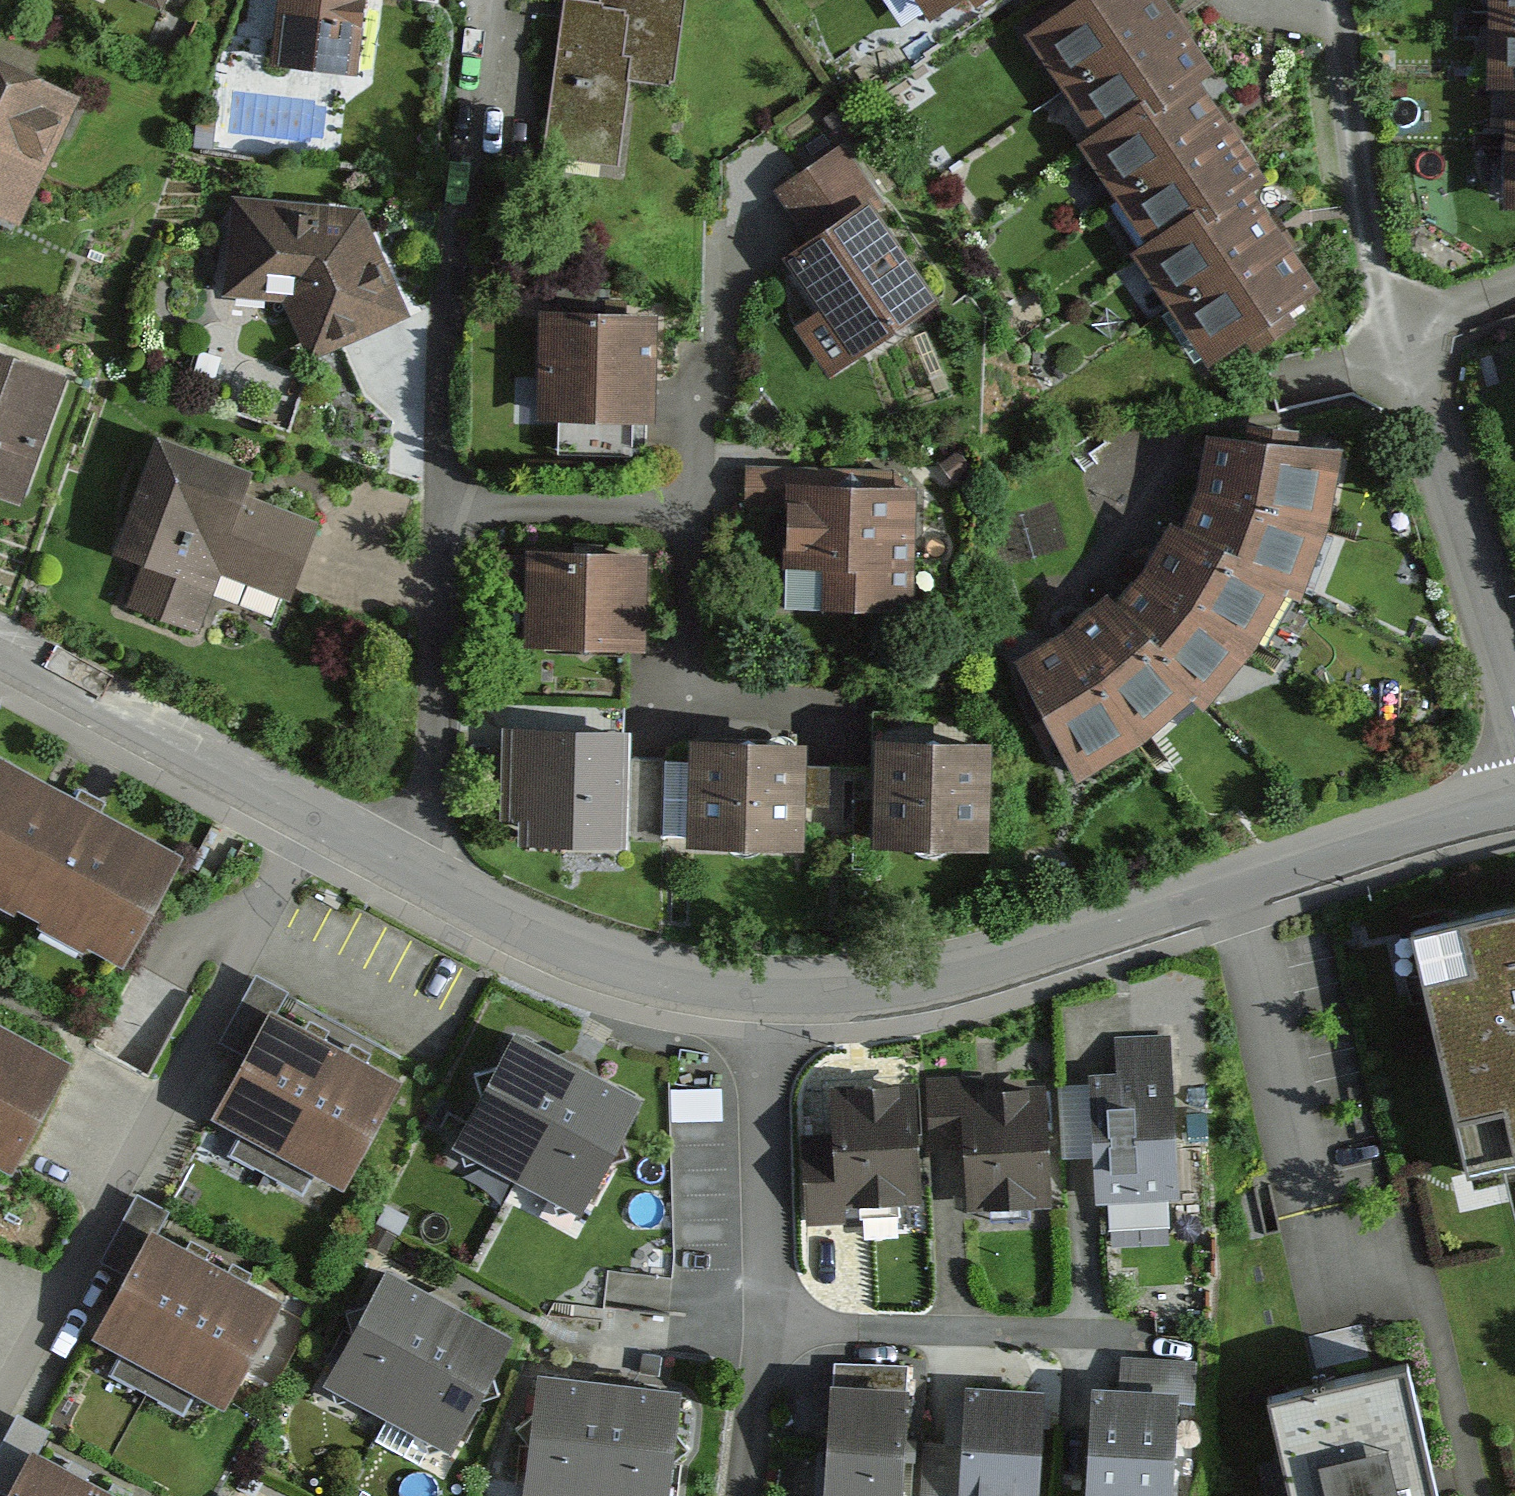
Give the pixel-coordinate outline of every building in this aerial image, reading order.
[(277,54),(355,62),(361,0),(282,0),(277,54)] [(542,159),(620,169),(632,76),(669,81),(680,0),(562,0),(542,159)] [(1023,40),(1094,138),(1142,100),(1156,117),(1202,85),(1217,74),(1163,0),(1078,0),(1023,40)] [(1488,89),(1508,89),(1514,89),(1514,0),(1489,0),(1488,89)] [(15,216),(74,85),(0,52),(0,209),(15,216)] [(1094,138),(1080,149),(1145,244),(1195,209),(1208,227),(1252,195),(1269,183),(1202,85),(1156,117),(1142,100),(1094,138)] [(1508,89),(1504,208),(1514,208),(1514,89),(1508,89)] [(828,368),(945,287),(843,143),(775,190),(805,234),(785,248),(795,263),(822,300),(794,320),(828,368)] [(362,199),(236,189),(227,290),(284,295),(311,354),(412,307),(362,199)] [(1145,244),(1131,254),(1209,364),(1242,340),(1254,357),(1293,330),(1281,313),(1317,288),(1252,195),(1208,227),(1195,209),(1145,244)] [(538,300),(535,407),(561,408),(560,444),(648,447),(649,409),(654,409),(657,304),(538,300)] [(0,344),(0,489),(20,496),(65,367),(0,344)] [(1203,698),(1250,648),(1287,587),(1300,590),(1326,519),(1343,436),(1206,421),(1199,470),(1196,490),(1189,506),(1186,512),(1171,505),(1155,539),(1139,562),(1125,579),(1117,587),(1107,578),(1097,588),(1086,600),(1068,614),(1047,628),(1018,645),(1076,770),(1132,738),(1192,687),(1203,698)] [(248,464),(163,429),(116,542),(141,552),(125,591),(197,621),(218,571),(282,597),(316,516),(240,484),(248,464)] [(817,459),(747,459),(747,505),(786,505),(786,605),(915,604),(914,483),(894,467),(817,467),(817,459)] [(649,545),(529,541),(526,635),(646,638),(649,545)] [(806,723),(691,720),(688,836),(803,838),(803,801),(832,802),(833,752),(805,752),(806,723)] [(628,724),(506,722),(503,831),(626,834),(628,760),(628,724)] [(992,727),(876,723),(875,774),(873,835),(988,839),(992,727)] [(0,743),(0,890),(119,955),(181,842),(99,797),(0,743)] [(1405,930),(1460,1178),(1514,1166),(1514,905),(1405,930)] [(232,1149),(263,1167),(337,1032),(284,1003),(293,986),(254,965),(224,1021),(250,1036),(212,1106),(246,1124),(232,1149)] [(13,1160),(71,1049),(0,1011),(0,1154),(13,1160)] [(644,1091),(521,1023),(456,1141),(579,1208),(644,1091)] [(401,1067),(337,1032),(263,1167),(300,1187),(315,1160),(342,1174),(401,1067)] [(1114,1065),(1091,1067),(1091,1079),(1059,1081),(1064,1158),(1092,1156),(1095,1198),(1185,1192),(1174,1032),(1112,1036),(1114,1065)] [(1051,1195),(1045,1077),(962,1081),(962,1073),(928,1074),(931,1145),(965,1144),(967,1198),(1051,1195)] [(920,1193),(915,1077),(832,1080),(835,1144),(803,1145),(806,1215),(842,1214),(842,1196),(920,1193)] [(128,1263),(93,1327),(127,1345),(113,1371),(182,1408),(197,1382),(219,1395),(277,1289),(160,1225),(171,1207),(141,1190),(107,1252),(128,1263)] [(515,1327),(389,1256),(323,1374),(449,1444),(515,1327)] [(1088,1495),(1168,1495),(1174,1394),(1191,1395),(1194,1358),(1122,1354),(1121,1372),(1095,1371),(1093,1413),(1088,1495)] [(833,1358),(825,1495),(902,1495),(910,1362),(833,1358)] [(540,1359),(523,1492),(555,1495),(668,1495),(684,1378),(540,1359)] [(1406,1364),(1271,1393),(1294,1495),(1436,1495),(1433,1483),(1406,1364)] [(1042,1384),(966,1381),(964,1413),(963,1441),(929,1440),(927,1495),(1038,1495),(1042,1384)] [(101,1478),(41,1445),(53,1423),(21,1406),(0,1443),(0,1472),(10,1478),(0,1495),(91,1495),(101,1478)] [(101,1478),(91,1495),(134,1495),(101,1478)]
